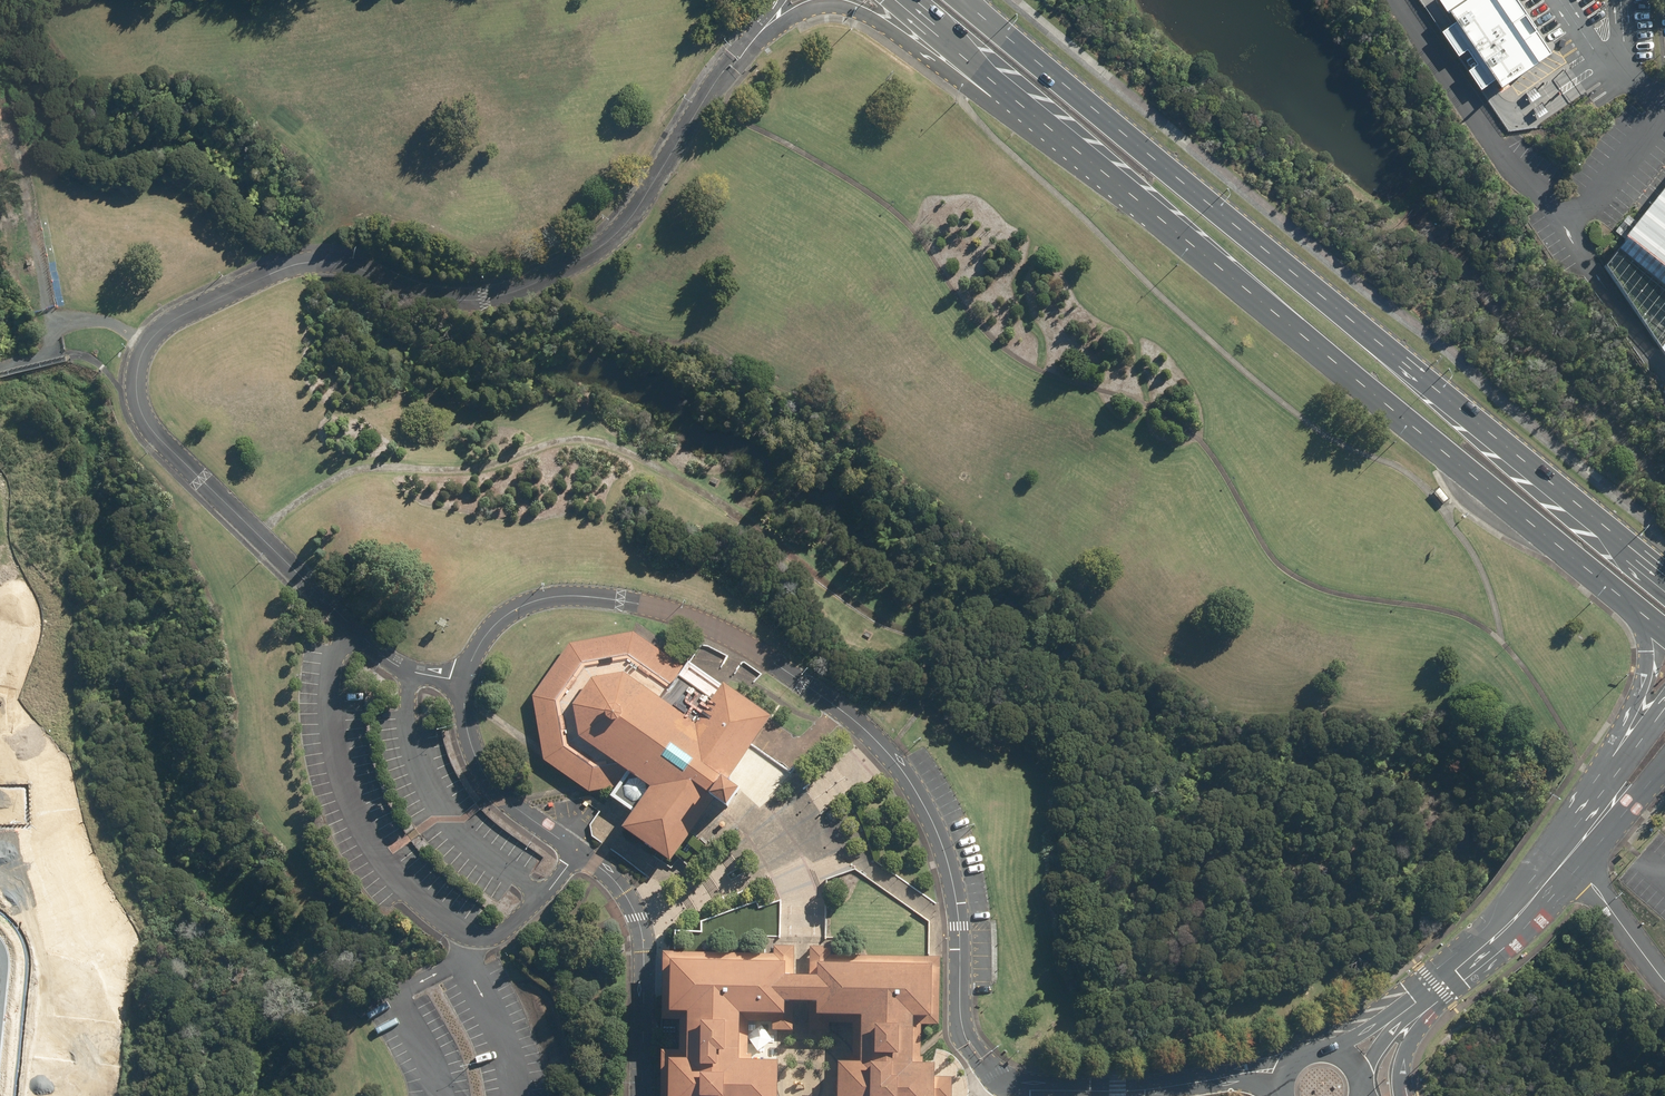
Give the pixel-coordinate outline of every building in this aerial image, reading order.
[(1506,88),(1556,54),(1520,0),(1447,0),(1506,88)] [(1628,241),(1608,267),(1664,352),(1664,194),(1628,241)] [(1436,490),(1446,503),(1450,499),(1440,486),(1436,490)] [(540,748),(628,808),(620,820),(671,855),(773,707),(689,649),(682,658),(637,628),(571,637),(531,687),(540,748)] [(672,950),(671,1000),(685,1000),(684,1049),(670,1048),(669,1088),(689,1088),(689,1095),(739,1095),(739,1094),(777,1095),(779,1040),(735,1039),(736,1001),(787,1002),(788,991),(788,963),(788,953),(765,952),(681,950),(672,950)] [(931,1080),(958,1081),(959,1047),(925,1045),(927,1001),(933,1002),(935,960),(927,960),(833,955),(823,955),(823,964),(821,992),(820,1003),(859,1004),(857,1049),(838,1048),(836,1095),(931,1095),(931,1080)] [(806,963),(788,963),(788,991),(806,992),(821,992),(823,964),(806,963)]
